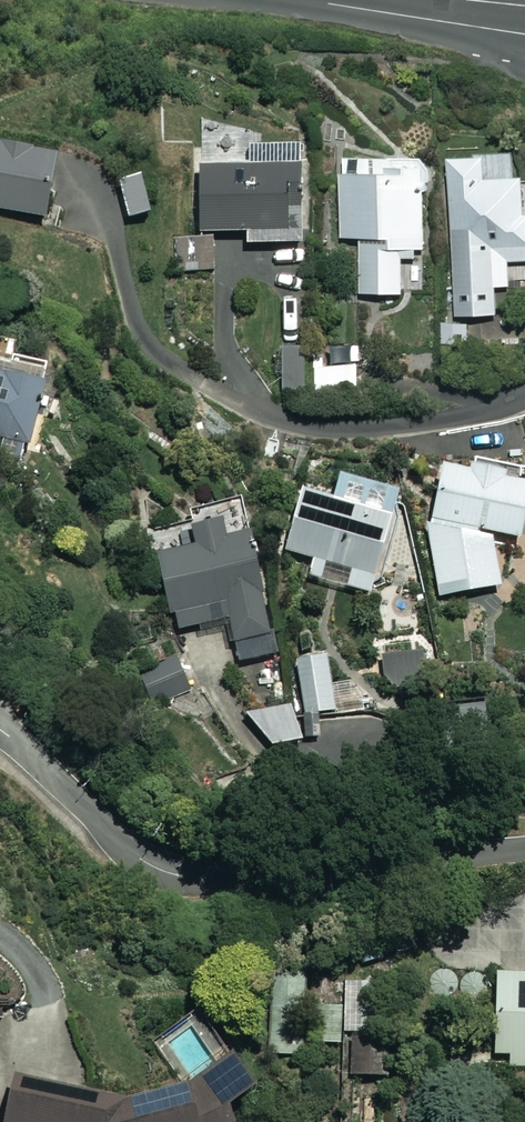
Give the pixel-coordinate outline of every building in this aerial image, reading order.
[(0,141),(0,212),(52,223),(66,156),(0,141)] [(306,150),(254,150),(254,171),(203,171),(203,234),(250,234),(250,246),(306,246),(306,150)] [(501,290),(520,289),(519,262),(524,262),(524,179),(521,179),(520,156),(454,159),(460,317),(502,316),(501,290)] [(434,160),(348,157),(345,239),(374,240),(373,276),(396,277),(397,249),(431,250),(434,160)] [(0,374),(0,439),(33,448),(49,387),(0,374)] [(484,465),(474,474),(450,469),(432,533),(441,598),(505,589),(497,536),(524,542),(524,486),(510,483),(512,471),(484,465)] [(406,495),(347,480),(341,502),(307,493),(292,553),(319,560),(314,578),(381,595),(406,495)] [(233,543),(229,524),(198,531),(202,549),(163,557),(179,631),(233,620),(242,664),(281,656),(257,538),(233,543)] [(192,690),(181,662),(143,676),(154,704),(192,690)] [(295,708),(249,718),(274,748),(302,741),(295,708)] [(504,953),(497,1064),(524,1066),(524,954),(504,953)] [(382,986),(366,986),(365,1033),(382,1033),(382,986)] [(392,1038),(350,1040),(351,1077),(393,1075),(392,1038)] [(194,1087),(137,1102),(23,1075),(12,1121),(236,1121),(234,1114),(265,1093),(251,1062),(194,1087)]
